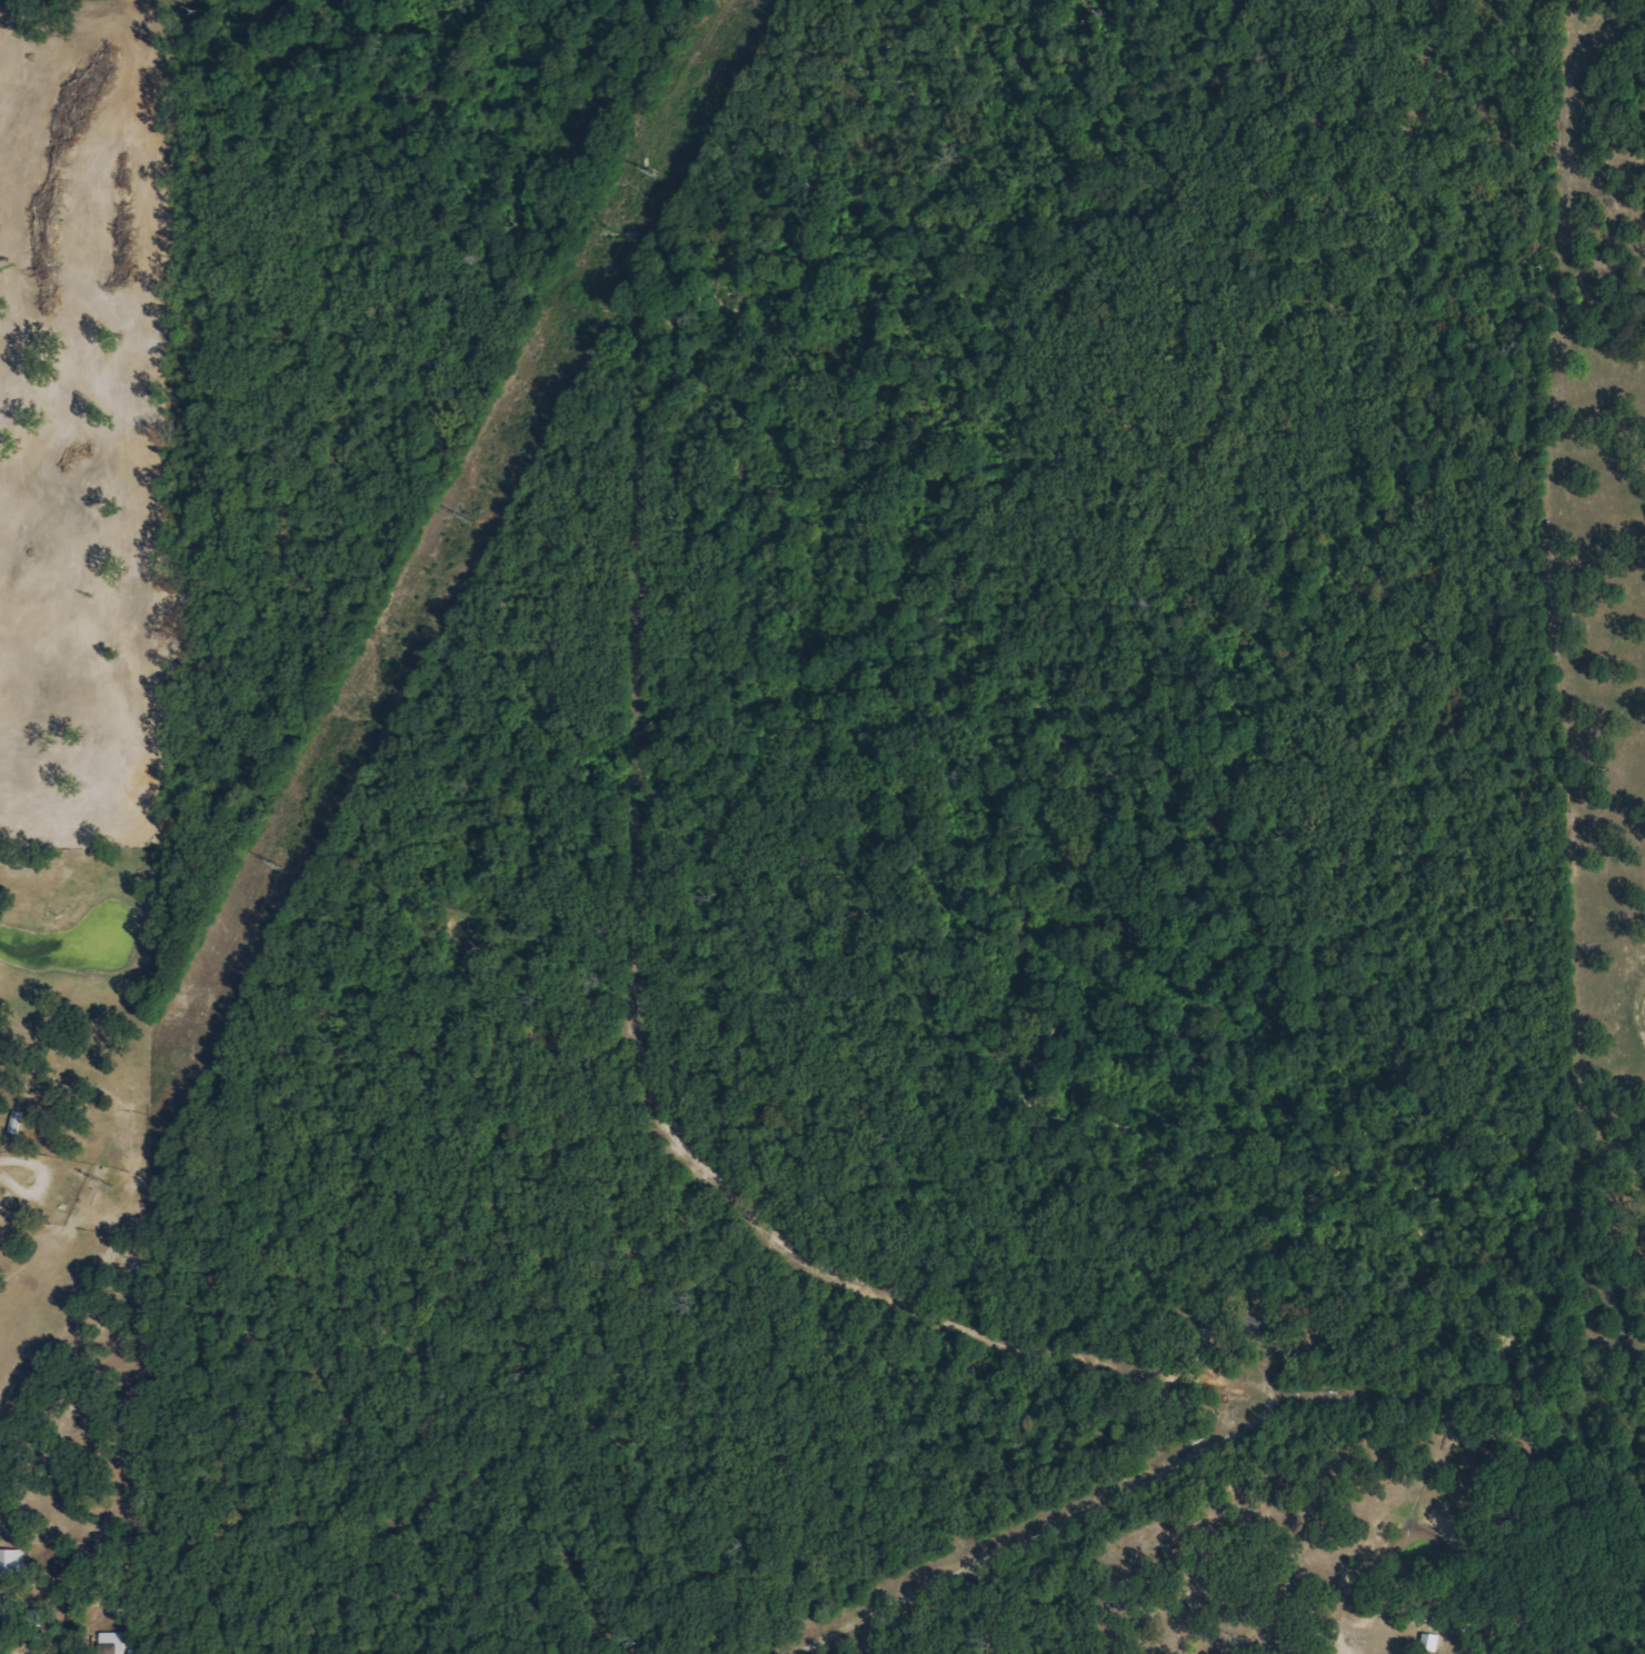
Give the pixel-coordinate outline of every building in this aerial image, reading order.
[(26,1573),(26,1550),(0,1550),(0,1572),(26,1573)] [(102,1653),(123,1653),(122,1632),(102,1633),(102,1653)] [(1440,1635),(1423,1634),(1422,1650),(1438,1651),(1440,1635)]
